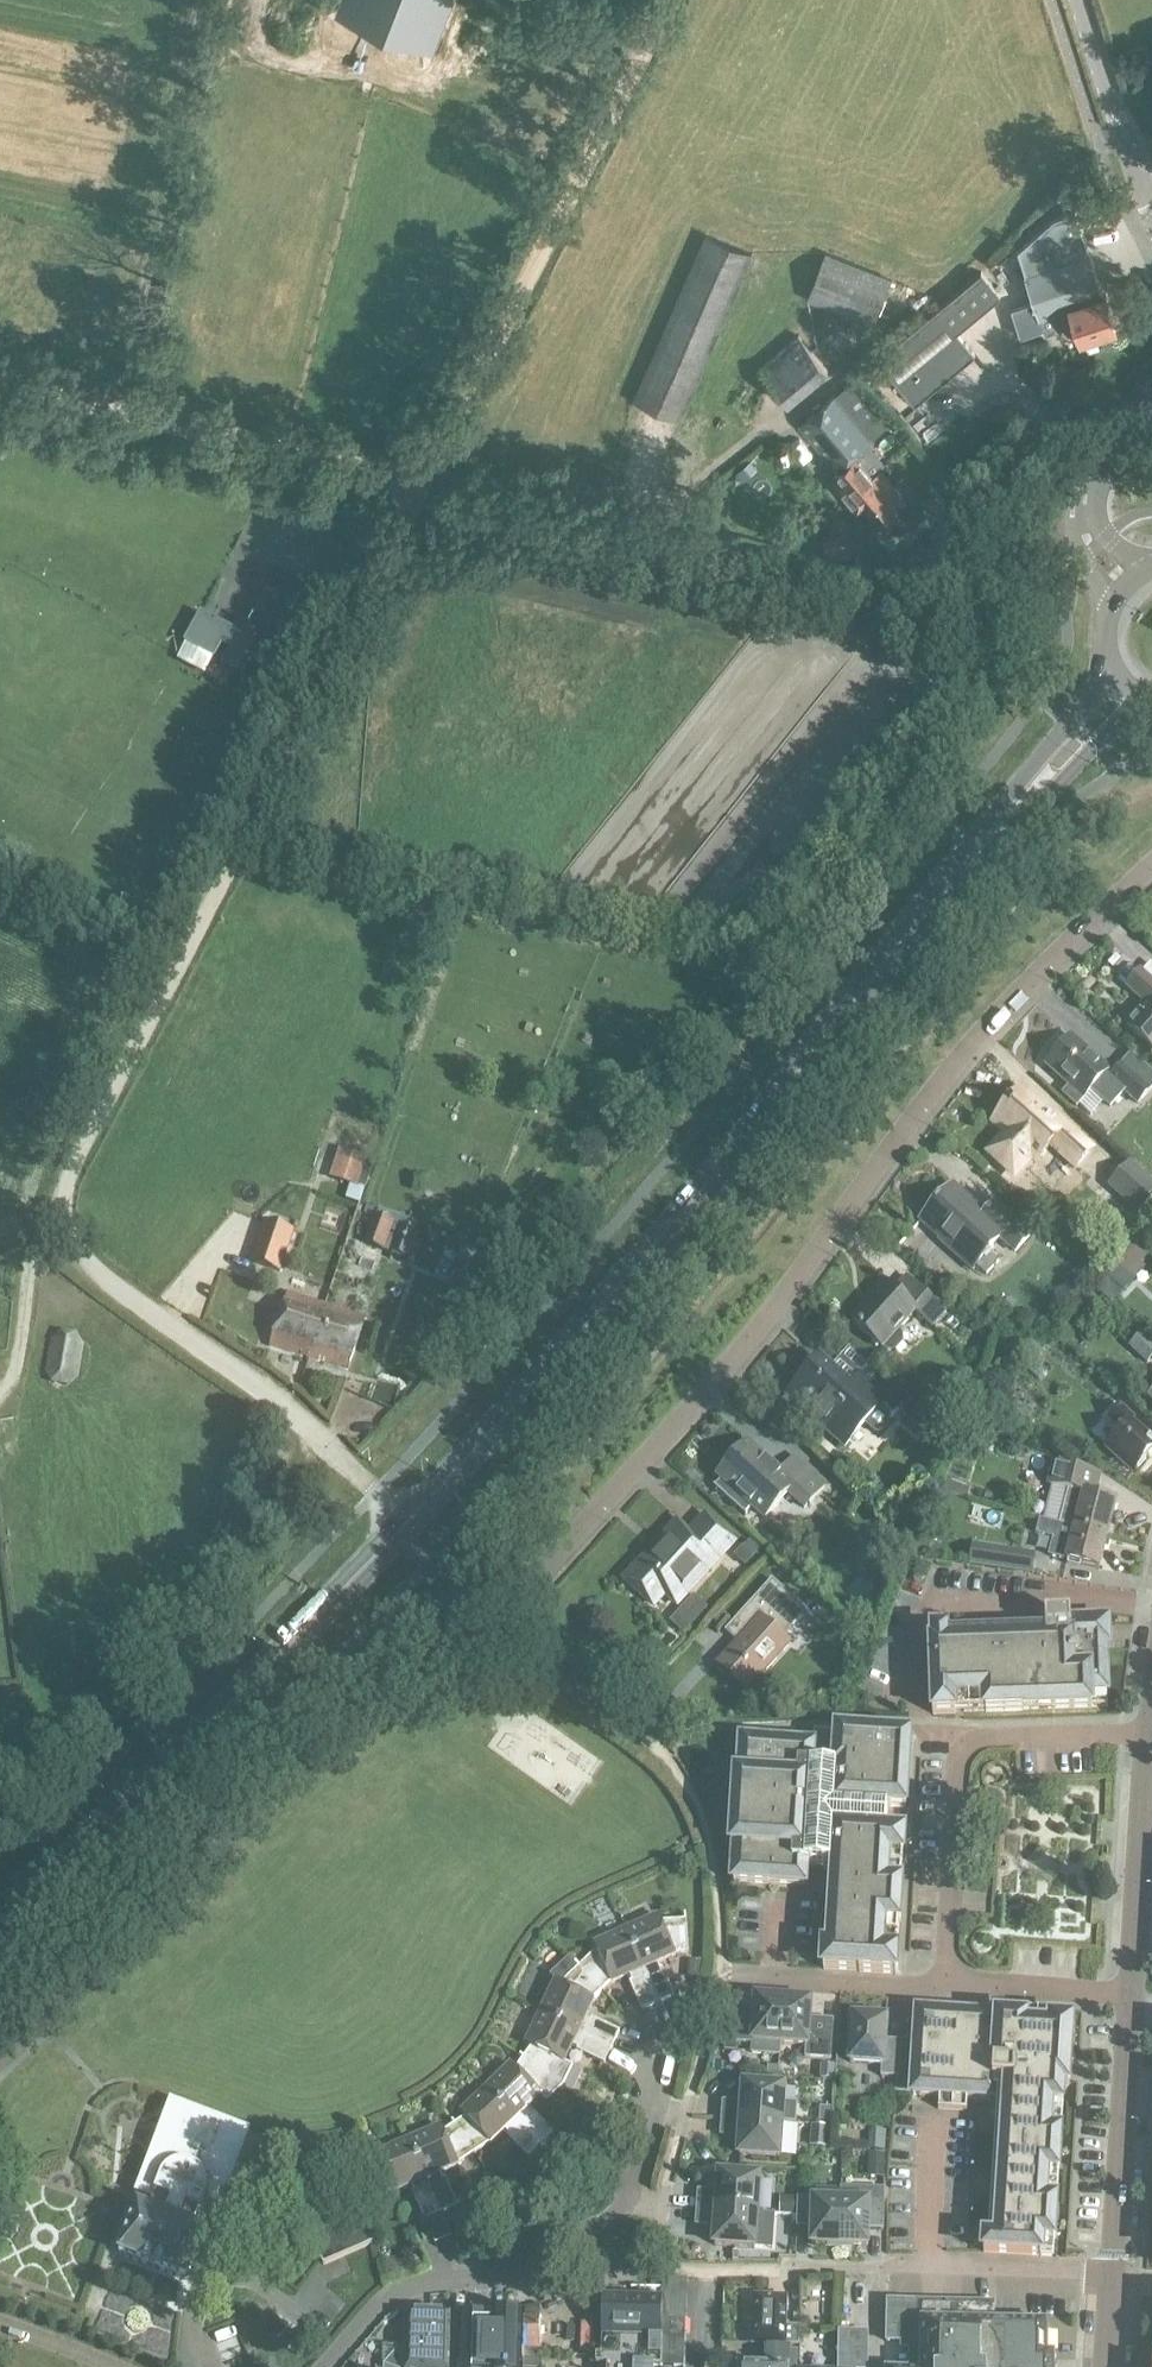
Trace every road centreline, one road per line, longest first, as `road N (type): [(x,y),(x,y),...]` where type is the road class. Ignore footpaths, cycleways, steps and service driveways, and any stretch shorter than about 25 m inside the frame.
road 1 (primary): [(0,1922),(407,1526),(1008,821)]
road 2 (track): [(407,1526),(265,1385),(122,1294),(67,1235),(58,1190),(423,492)]
road 3 (residential): [(484,1617),(537,1574),(728,1369),(1000,1013),(1151,865)]
road 4 (residential): [(0,2054),(408,1669),(484,1617)]
road 5 (track): [(430,478),(669,0)]
road 6 (residential): [(329,2366),(383,2303),(407,2289),(536,2265),(603,2229),(632,2202),(654,2111),(654,2048)]
road 7 (track): [(430,478),(0,378)]
road 8 (residential): [(947,1987),(963,1752),(994,1739),(1150,1730)]
road 9 (residential): [(1114,2279),(931,2268),(748,2270)]
road 10 (residential): [(1114,2279),(1133,1995)]
road 11 (residential): [(1133,1995),(1150,1730)]
road 12 (unclassified): [(1079,520),(1042,538),(960,601),(877,585)]
road 13 (residential): [(947,1987),(719,1972)]
road 14 (residential): [(636,1731),(484,1617)]
road 15 (residential): [(1133,1995),(947,1987)]
road 16 (primary): [(1112,674),(1067,723),(1008,821)]
road 17 (primary): [(1008,821),(1145,703)]
road 18 (unclassified): [(1130,157),(1081,0)]
road 19 (unclassified): [(1079,520),(1102,473),(1151,417)]

